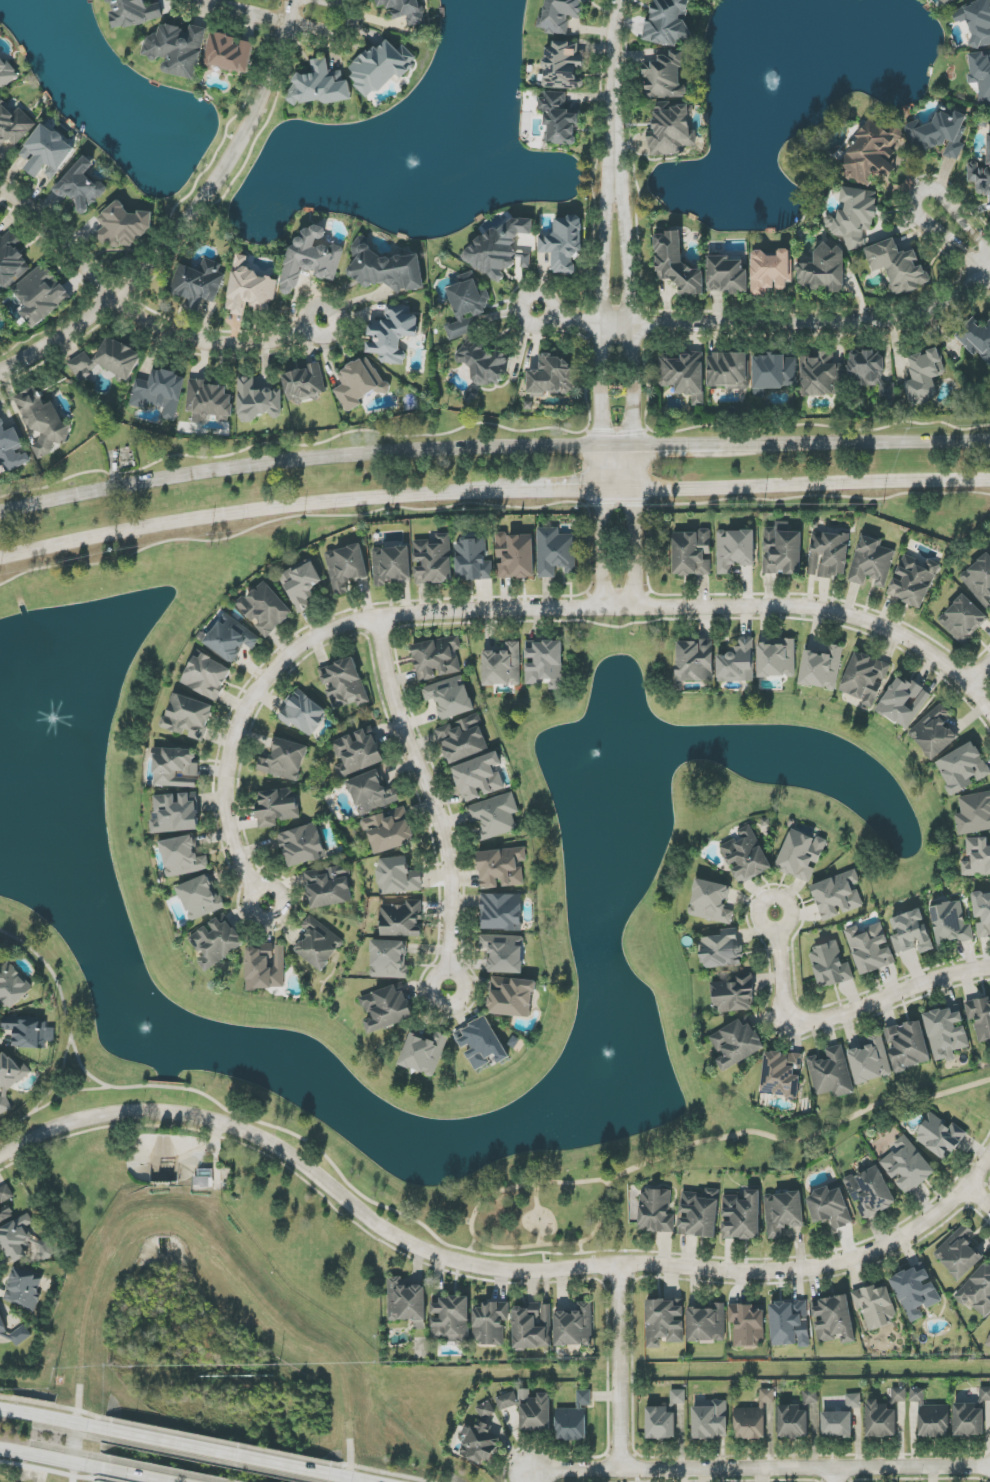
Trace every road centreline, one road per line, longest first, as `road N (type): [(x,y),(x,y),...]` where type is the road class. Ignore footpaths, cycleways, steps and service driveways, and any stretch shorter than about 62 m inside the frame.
road 1 (residential): [(228,1126),(290,1155),(408,1245),(499,1273),(652,1267),(755,1274),(838,1264),(937,1216),(989,1157)]
road 2 (residential): [(636,608),(378,619),(297,648),(249,705),(226,775),(239,862),(267,904)]
road 3 (secondary): [(601,448),(409,452),(249,467),(0,513)]
road 4 (secondary): [(0,559),(296,506),(529,492)]
road 5 (residential): [(294,0),(268,86),(182,232),(113,301),(0,374)]
road 6 (residential): [(614,138),(601,360),(603,609)]
road 7 (residential): [(532,1474),(989,1467)]
road 8 (residential): [(989,270),(946,304),(869,323),(552,319)]
road 9 (residential): [(989,712),(922,649),(864,621),(797,608),(636,608)]
road 10 (residential): [(378,619),(399,720),(450,865),(448,989)]
road 11 (residential): [(0,188),(113,301),(169,335),(218,349),(266,346),(307,330)]
road 12 (secondary): [(633,492),(989,481)]
road 13 (residential): [(633,492),(633,325),(614,138)]
road 14 (residential): [(989,969),(803,1022),(785,1007),(775,915)]
road 15 (secondary): [(989,442),(722,446)]
road 16 (residential): [(0,1156),(102,1116),(168,1115),(228,1126)]
road 17 (secondary): [(329,1468),(105,1424)]
road 18 (residential): [(989,250),(938,192),(914,198),(919,221),(989,280)]
road 19 (residential): [(190,0),(341,35),(350,13),(323,0)]
road 20 (residential): [(621,1267),(621,1471)]
road 21 (residential): [(614,138),(619,0)]
road 22 (secondary): [(722,446),(601,448)]

